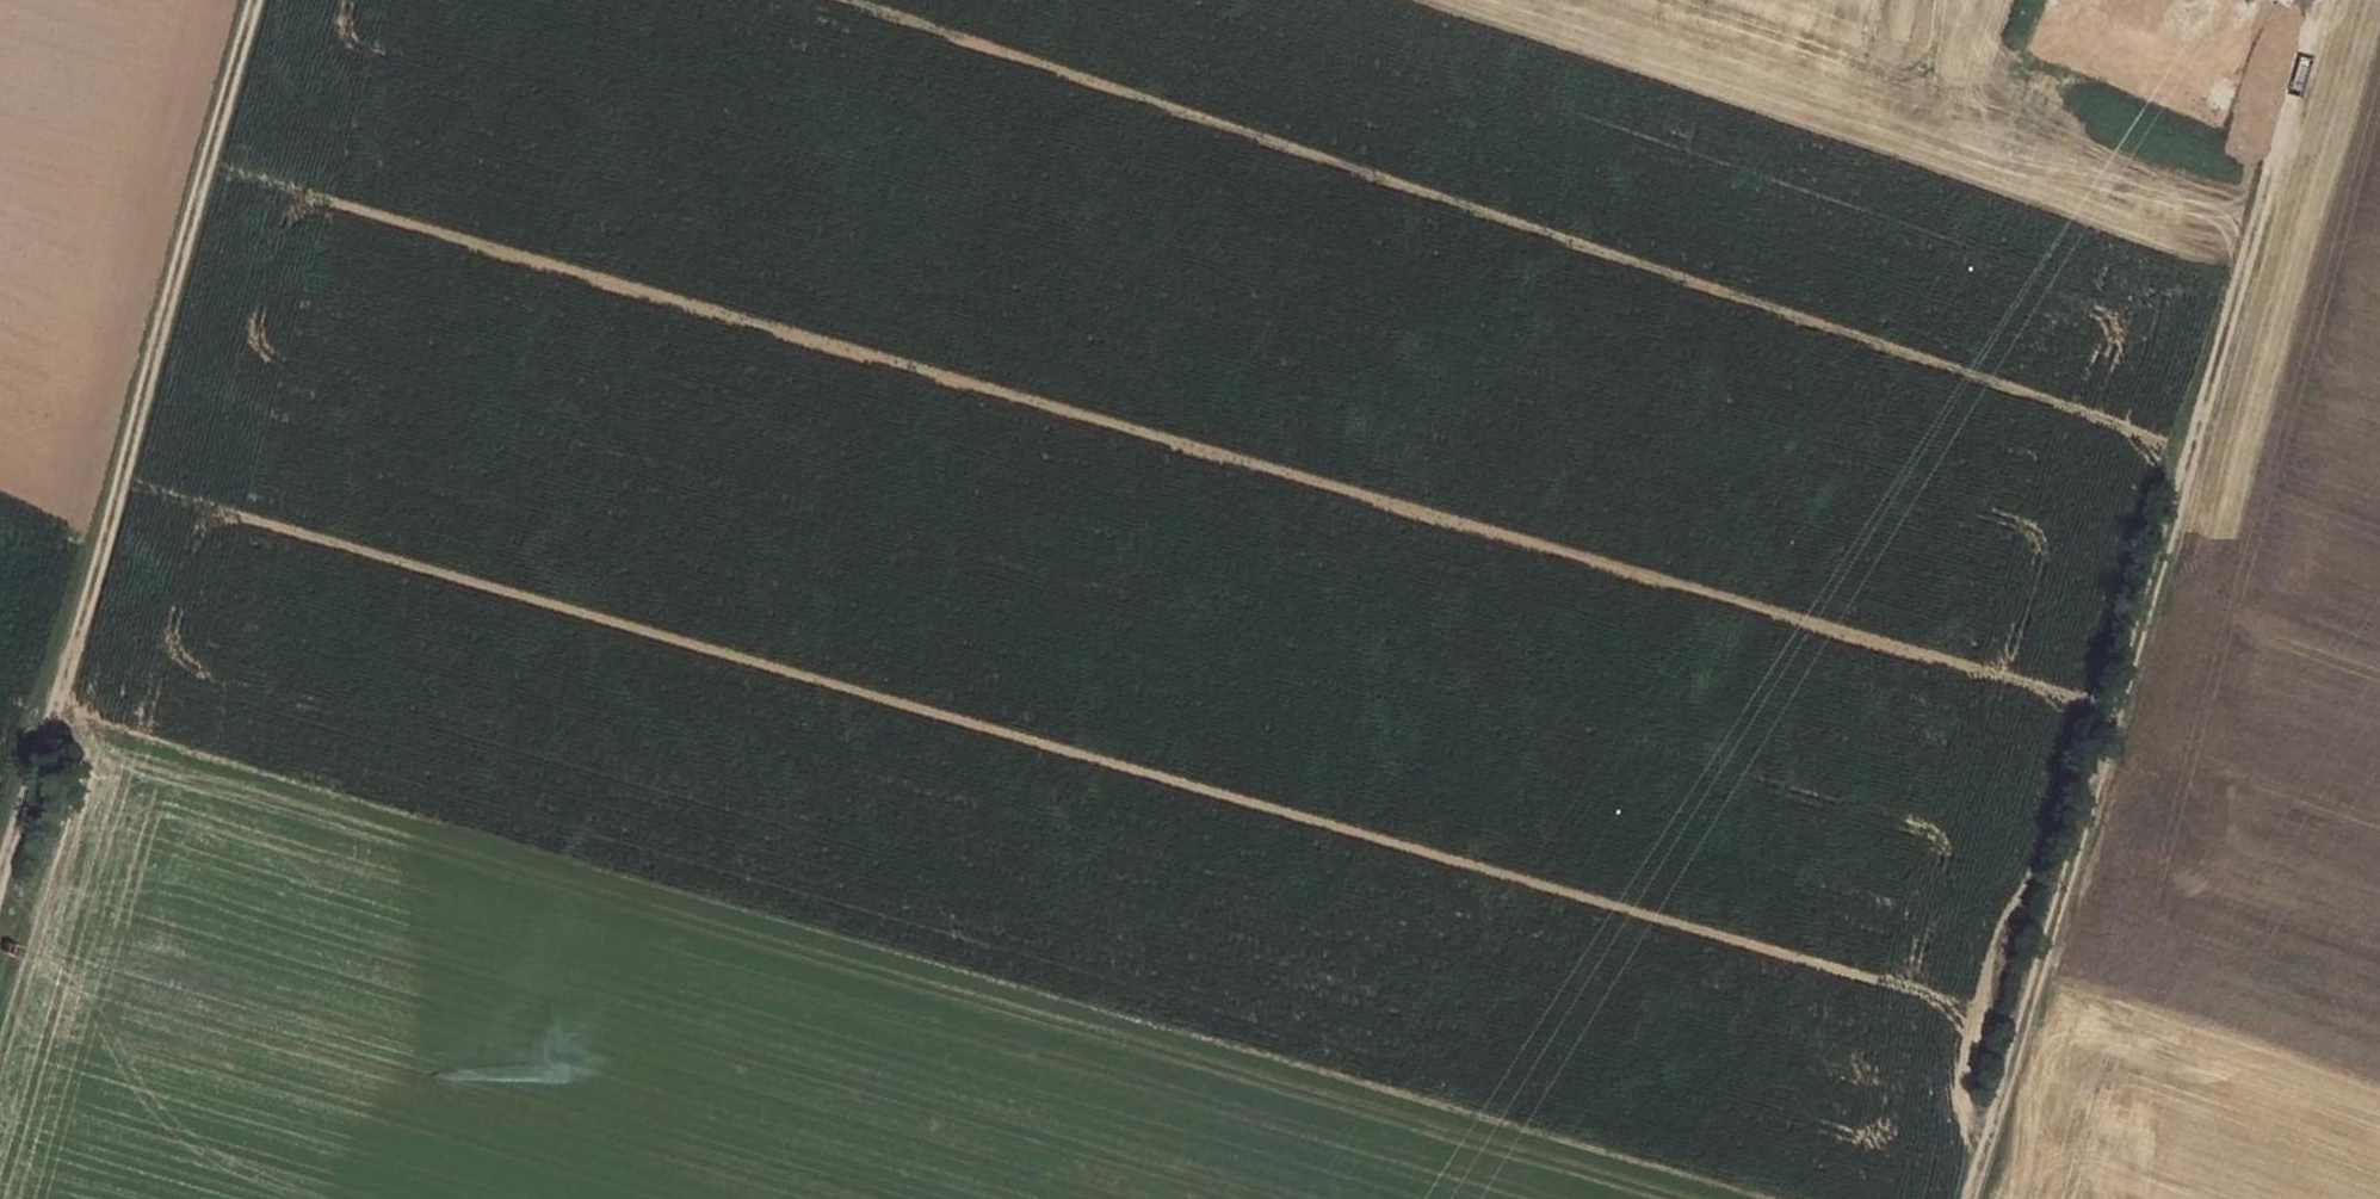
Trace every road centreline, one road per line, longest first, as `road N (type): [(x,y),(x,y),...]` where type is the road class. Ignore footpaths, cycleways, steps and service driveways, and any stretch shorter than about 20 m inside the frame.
road 1 (track): [(1965,1198),(2317,0)]
road 2 (track): [(252,0),(0,894)]

